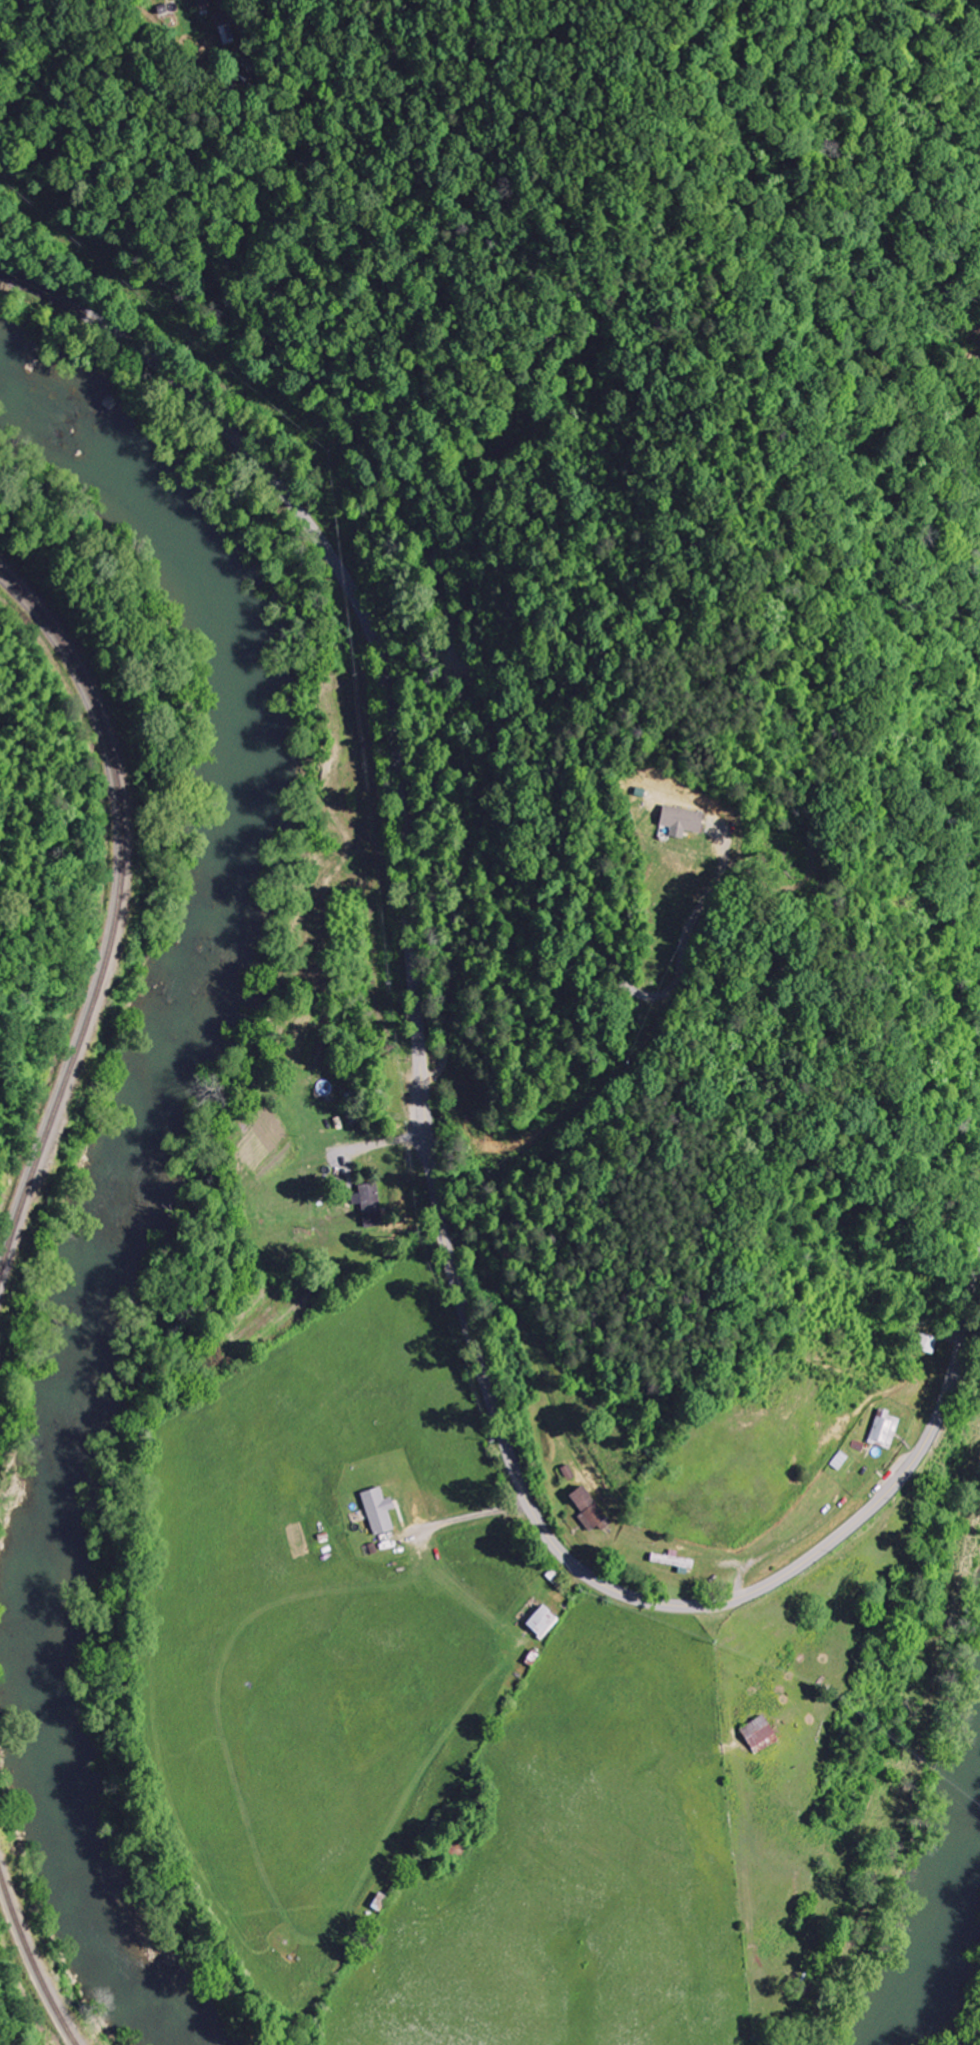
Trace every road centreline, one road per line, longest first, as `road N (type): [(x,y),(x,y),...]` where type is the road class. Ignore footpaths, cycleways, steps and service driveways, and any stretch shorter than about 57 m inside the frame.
road 1 (secondary): [(0,268),(88,314),(197,398),(281,488),(361,603),(391,710),(444,1244),(513,1467),(564,1554),(622,1592),(680,1605),(743,1596),(802,1564),(880,1501),(924,1446),(951,1384),(979,1268)]

